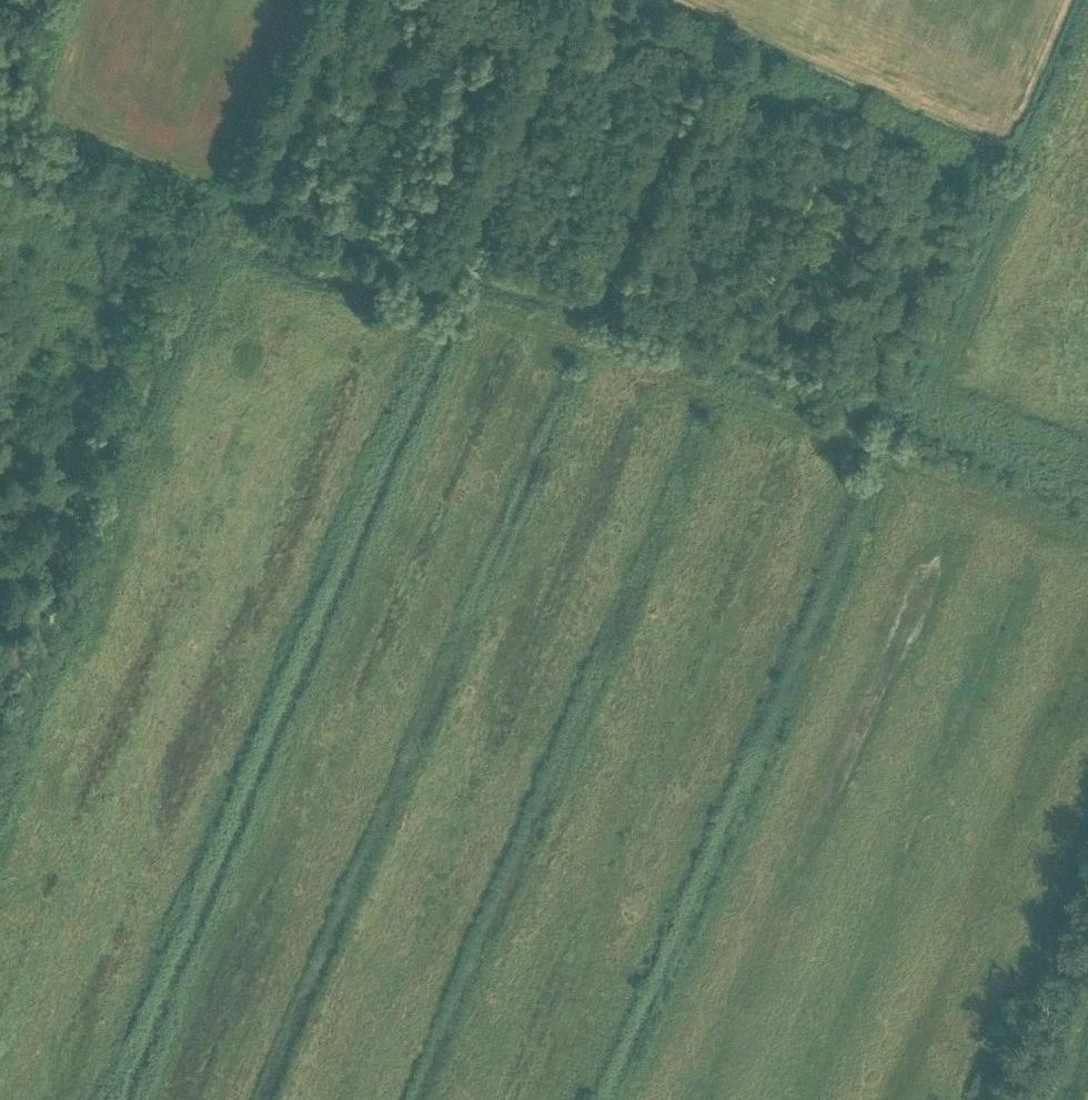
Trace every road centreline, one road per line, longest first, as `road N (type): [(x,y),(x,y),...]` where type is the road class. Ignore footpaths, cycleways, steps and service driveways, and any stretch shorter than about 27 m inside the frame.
road 1 (track): [(1087,540),(1000,506),(897,448),(475,294)]

